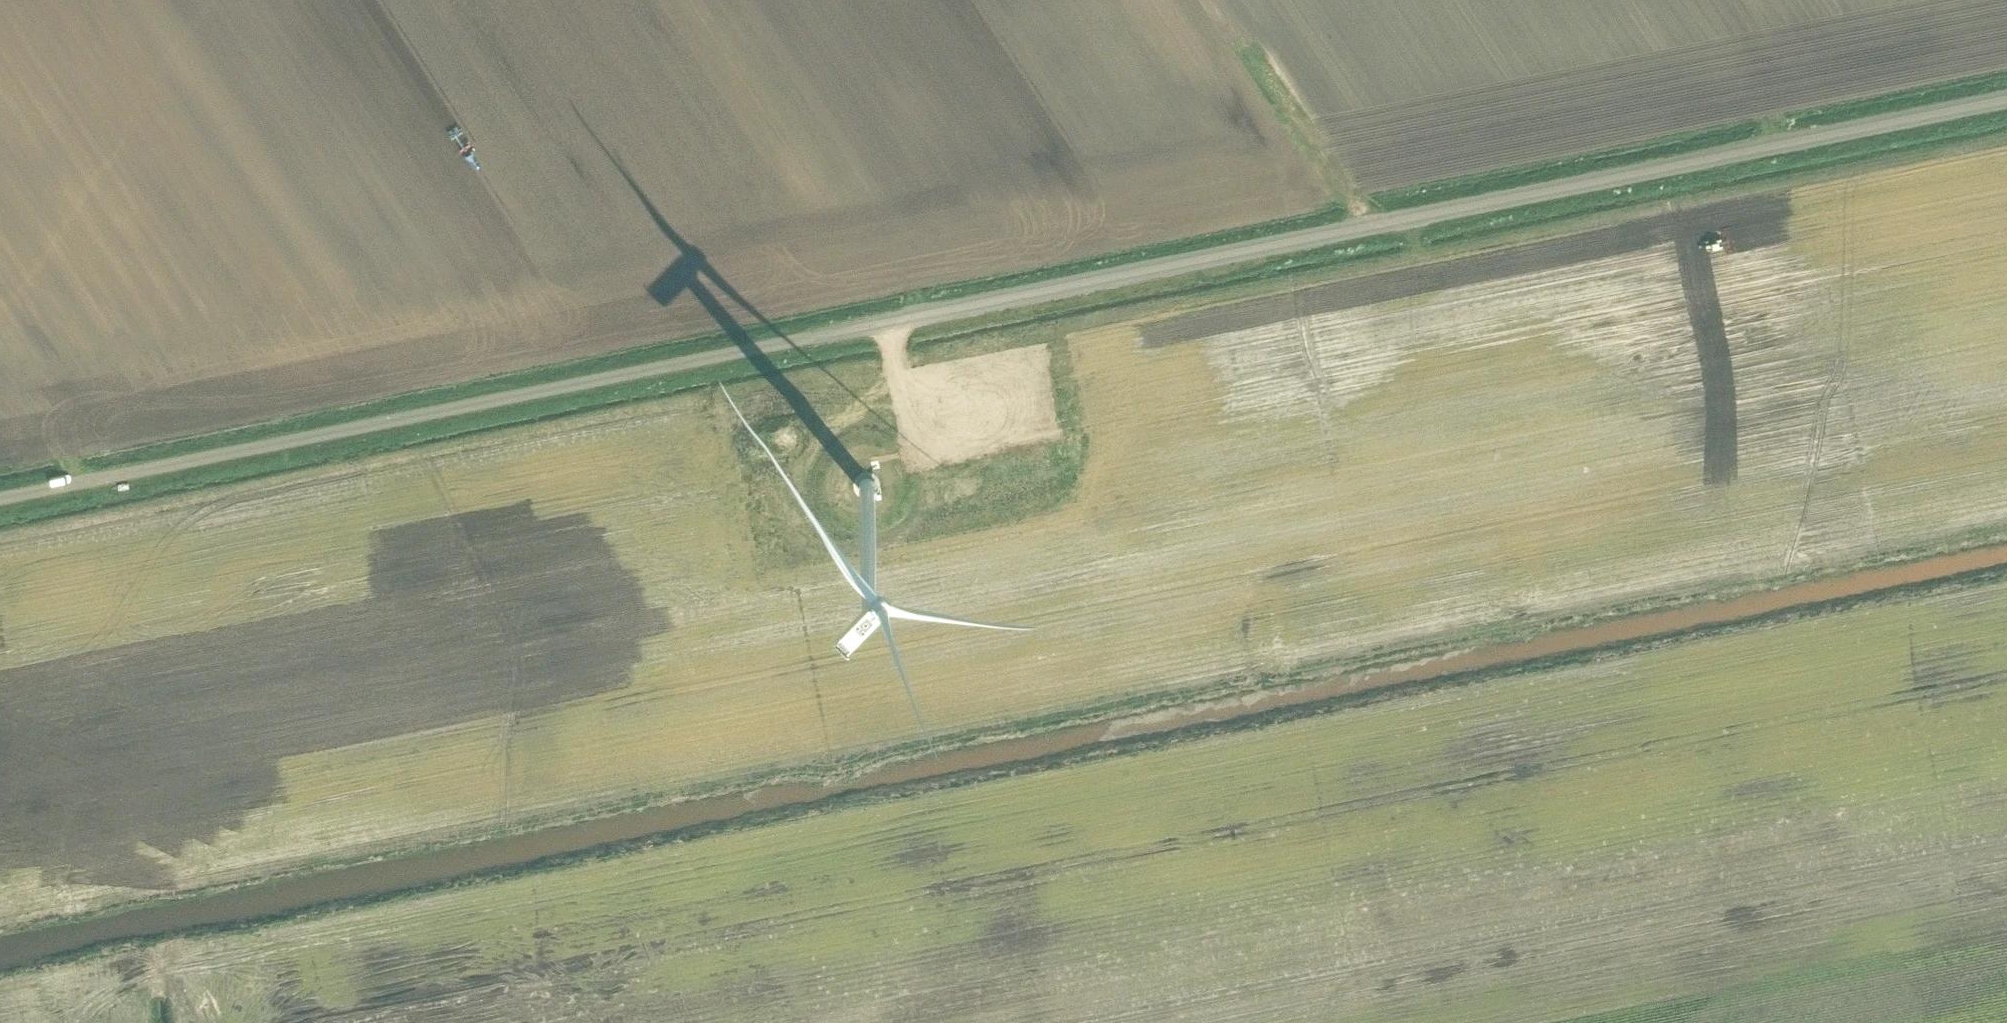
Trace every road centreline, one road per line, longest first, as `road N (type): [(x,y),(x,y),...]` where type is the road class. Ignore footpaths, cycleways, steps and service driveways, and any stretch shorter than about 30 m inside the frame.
road 1 (unclassified): [(0,497),(2006,98)]

